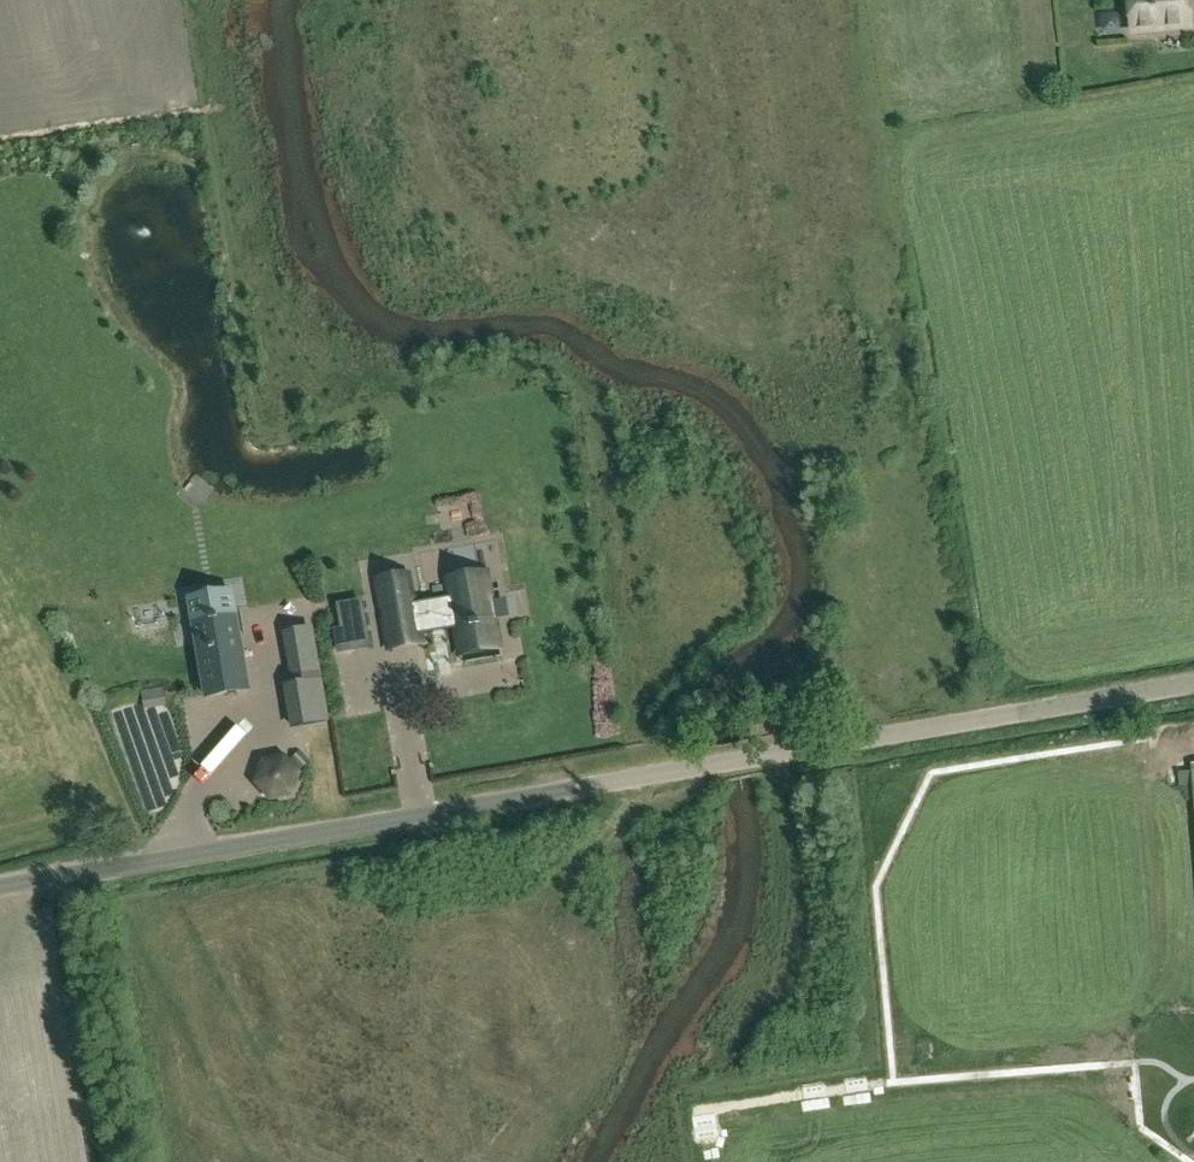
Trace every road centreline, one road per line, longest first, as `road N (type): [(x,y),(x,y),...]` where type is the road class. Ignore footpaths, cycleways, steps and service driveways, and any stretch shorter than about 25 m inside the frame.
road 1 (unclassified): [(0,889),(1193,685)]

